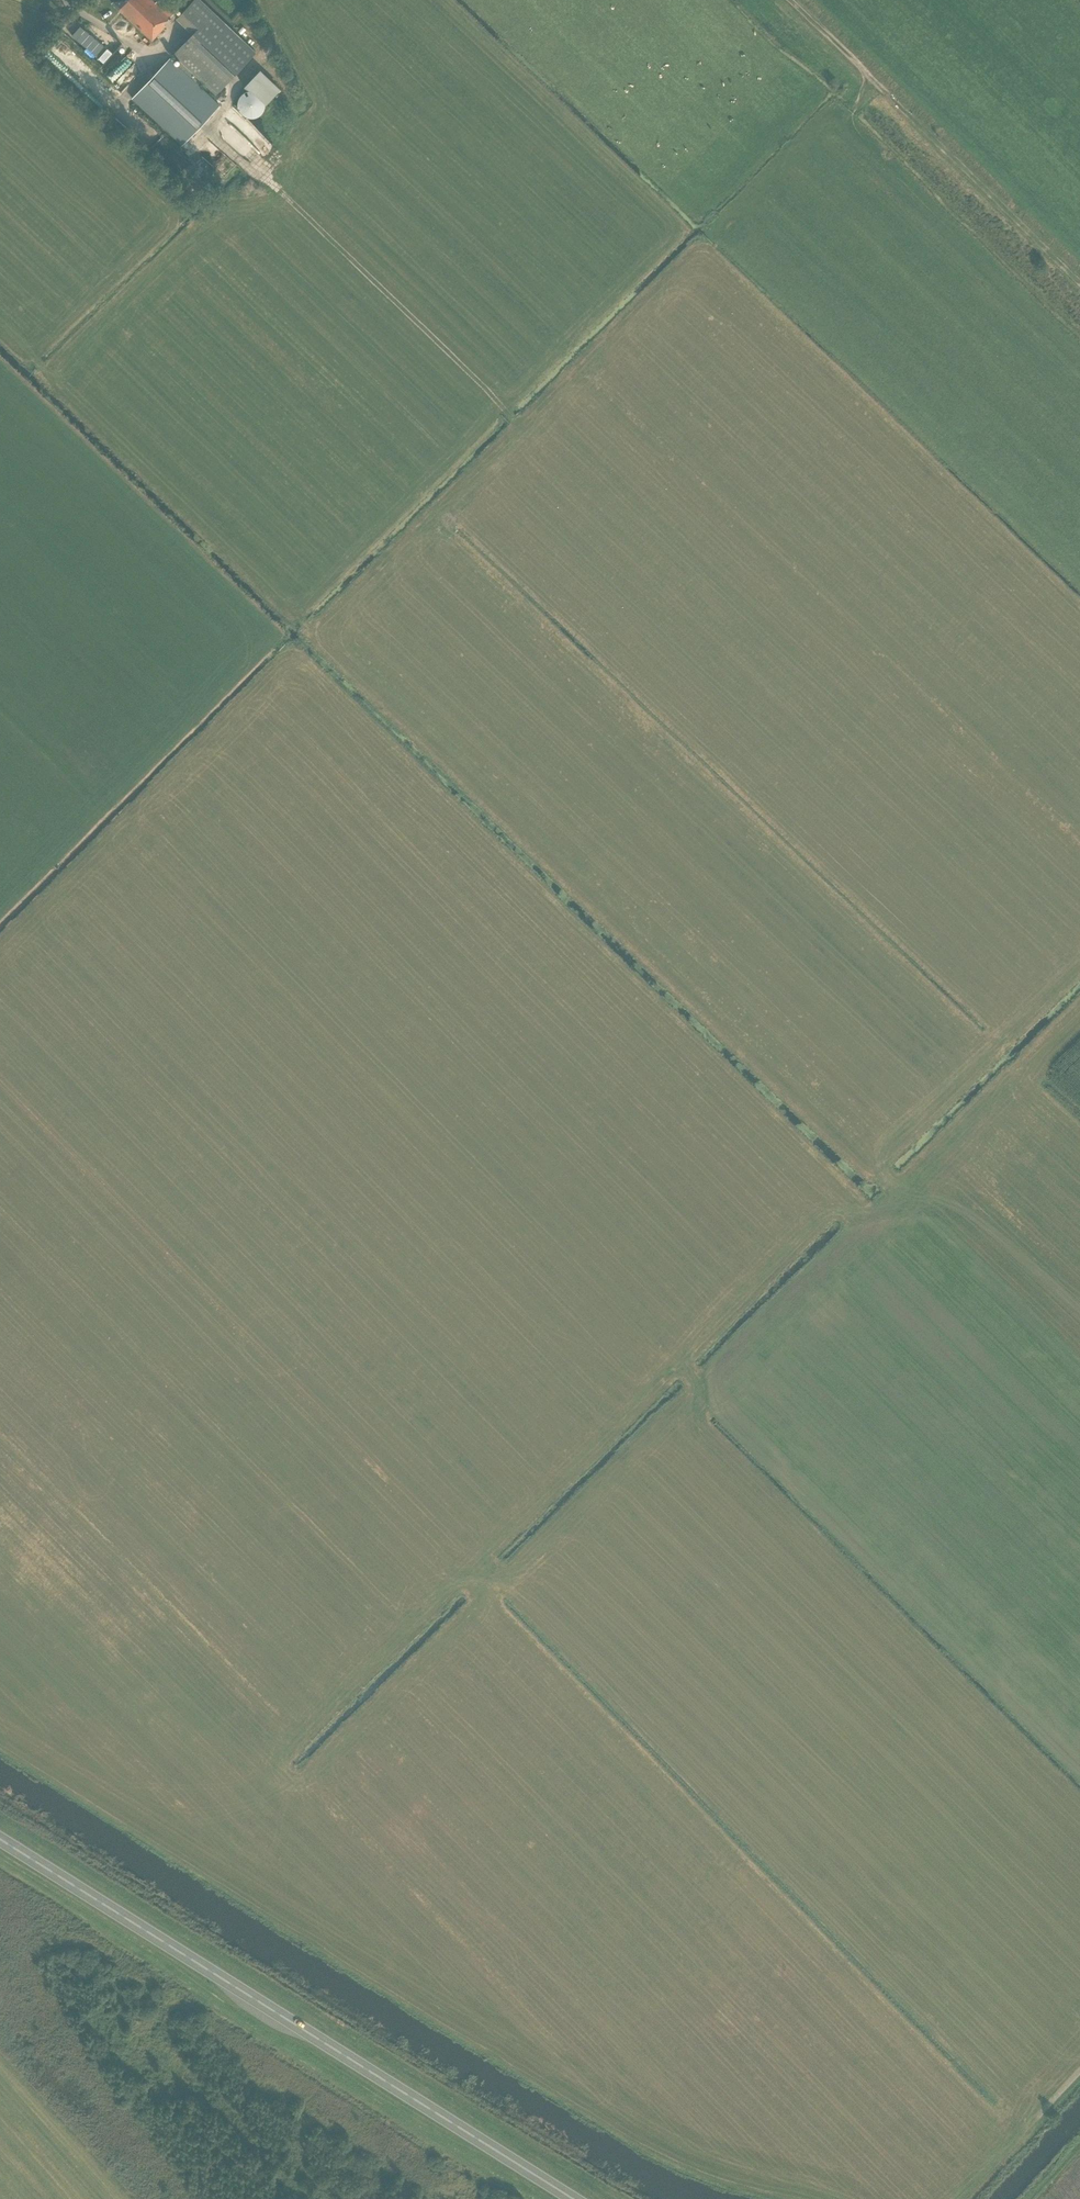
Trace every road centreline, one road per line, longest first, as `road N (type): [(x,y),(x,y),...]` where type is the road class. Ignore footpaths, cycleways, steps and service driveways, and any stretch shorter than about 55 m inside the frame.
road 1 (trunk): [(573,2198),(0,1839)]

